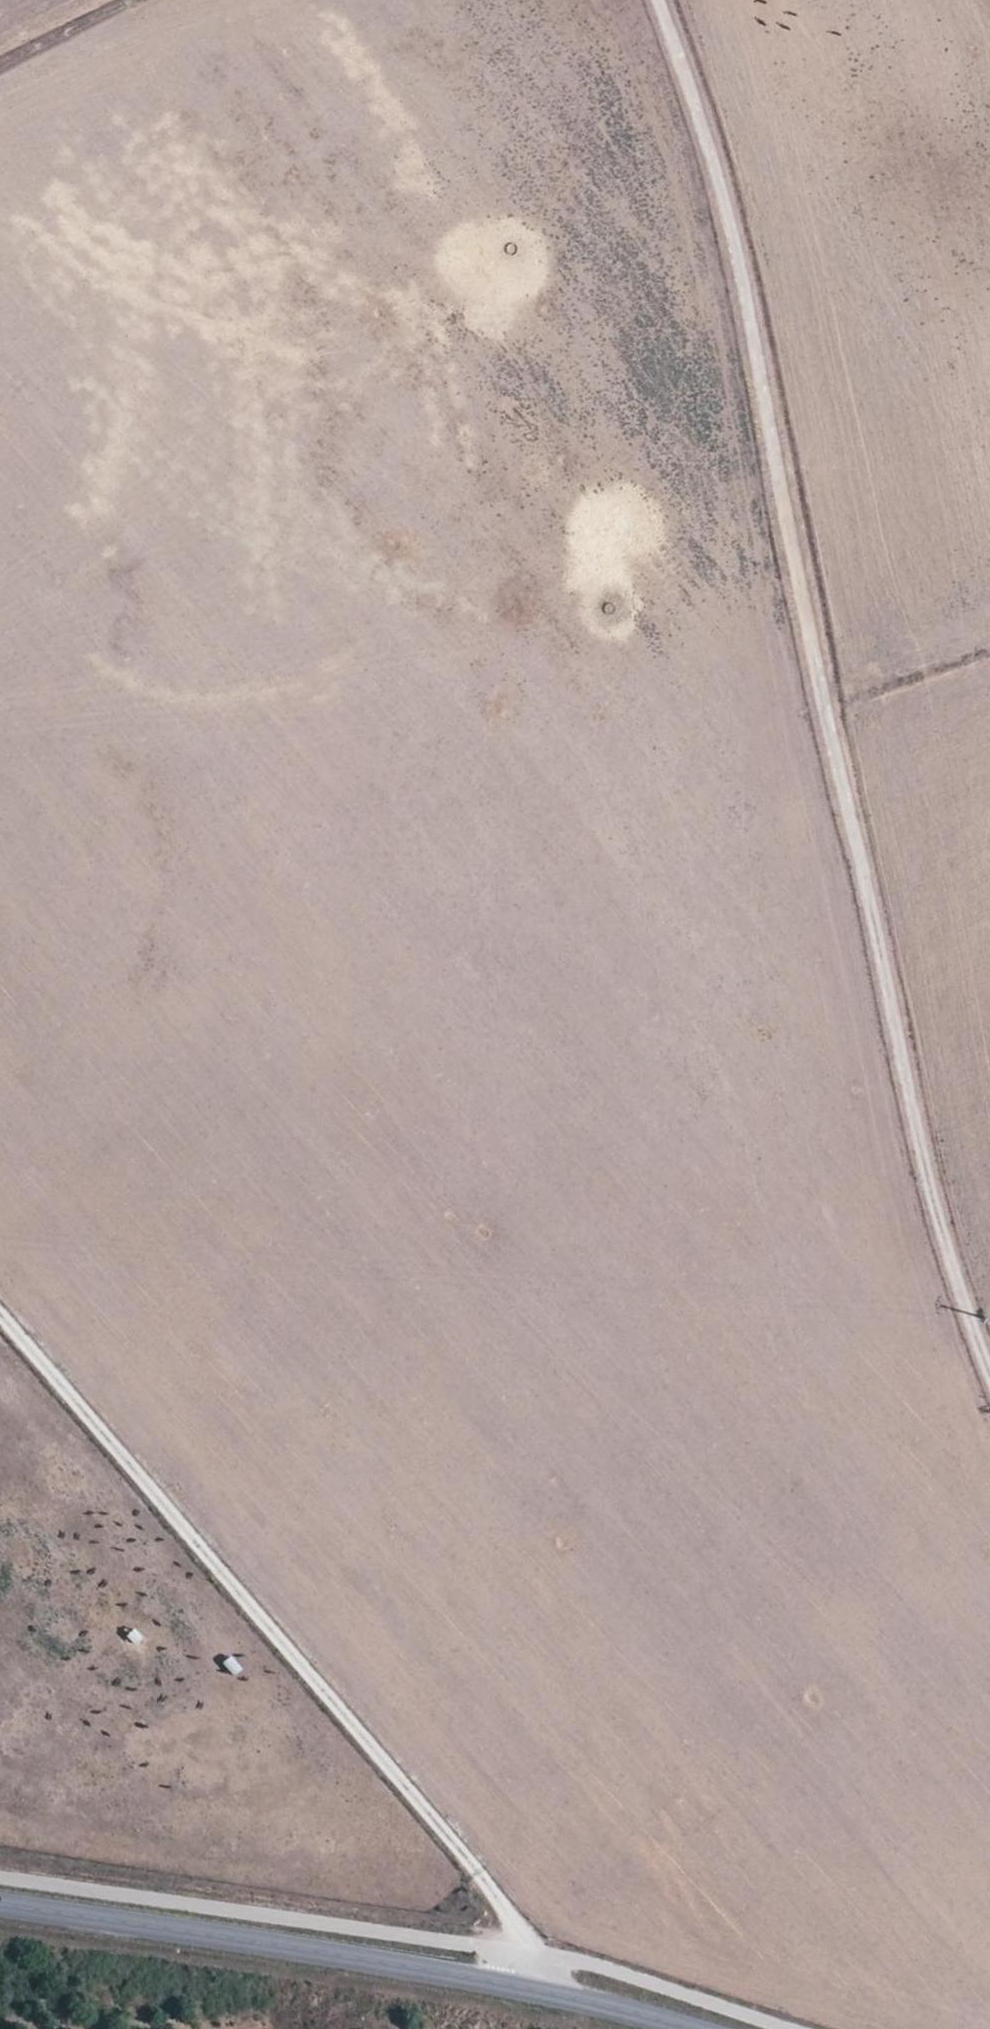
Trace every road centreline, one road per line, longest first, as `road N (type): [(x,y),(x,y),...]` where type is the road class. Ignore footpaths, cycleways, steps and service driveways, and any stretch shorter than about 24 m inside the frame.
road 1 (unclassified): [(662,0),(744,278),(918,1129),(989,1369)]
road 2 (unclassified): [(574,1996),(498,1893),(0,1313)]
road 3 (tertiary): [(0,1901),(574,1996)]
road 4 (tertiary): [(574,1996),(694,2028)]

